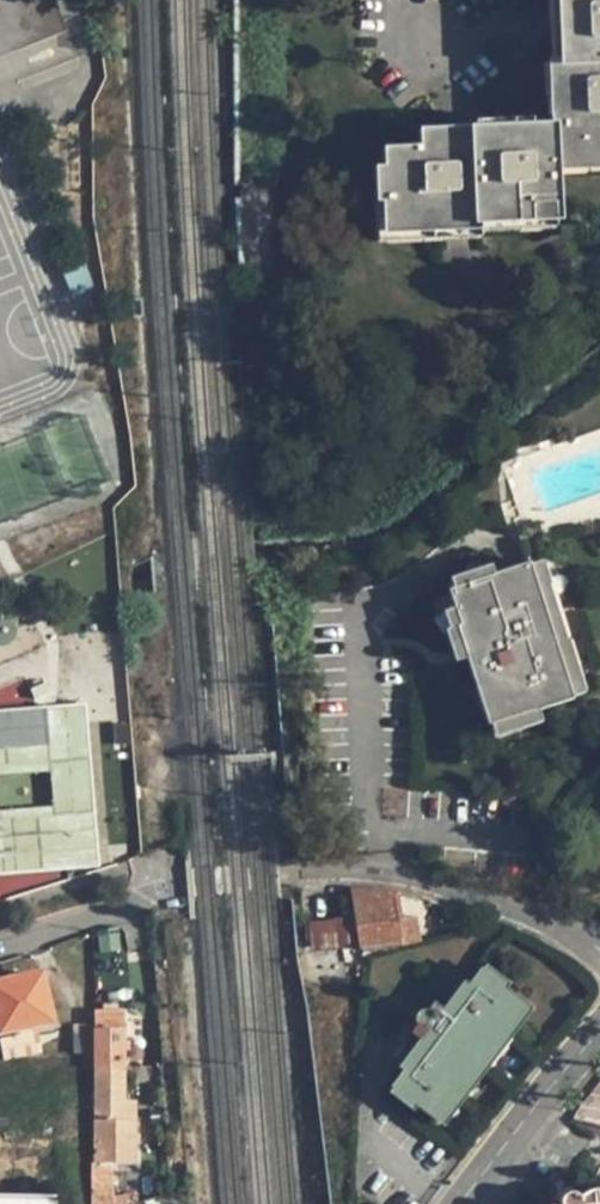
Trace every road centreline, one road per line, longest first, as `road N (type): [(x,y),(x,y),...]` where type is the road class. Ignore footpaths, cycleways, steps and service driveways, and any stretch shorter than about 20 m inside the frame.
road 1 (residential): [(0,935),(176,886),(320,873),(376,876),(599,948)]
road 2 (residential): [(599,1037),(459,1203)]

